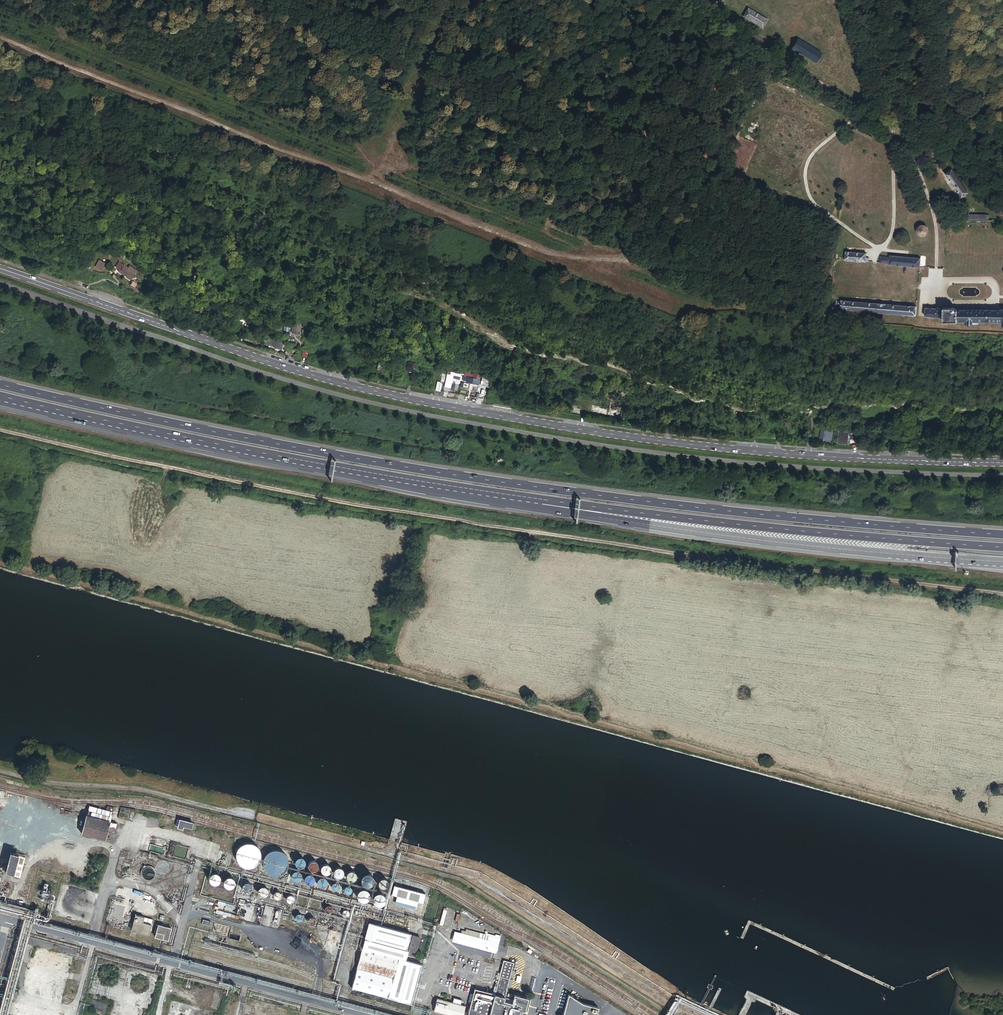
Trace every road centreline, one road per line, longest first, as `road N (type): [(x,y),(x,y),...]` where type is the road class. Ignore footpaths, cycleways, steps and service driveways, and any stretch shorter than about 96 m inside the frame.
road 1 (track): [(0,38),(378,196),(549,256),(812,287),(825,222),(309,0)]
road 2 (secondary): [(0,269),(348,386),(444,406),(731,449),(1002,462)]
road 3 (unclassified): [(1002,595),(397,512),(0,432)]
road 4 (motorway): [(1002,535),(679,506),(469,478),(0,385)]
road 5 (track): [(0,771),(46,783),(152,791),(463,873),(694,1014)]
road 6 (motorway): [(369,474),(696,531),(1002,561)]
road 7 (motorway): [(369,474),(663,517),(1002,548)]
road 8 (motorway): [(0,399),(369,474)]
road 9 (track): [(241,0),(387,173)]
road 10 (track): [(457,0),(378,196)]

